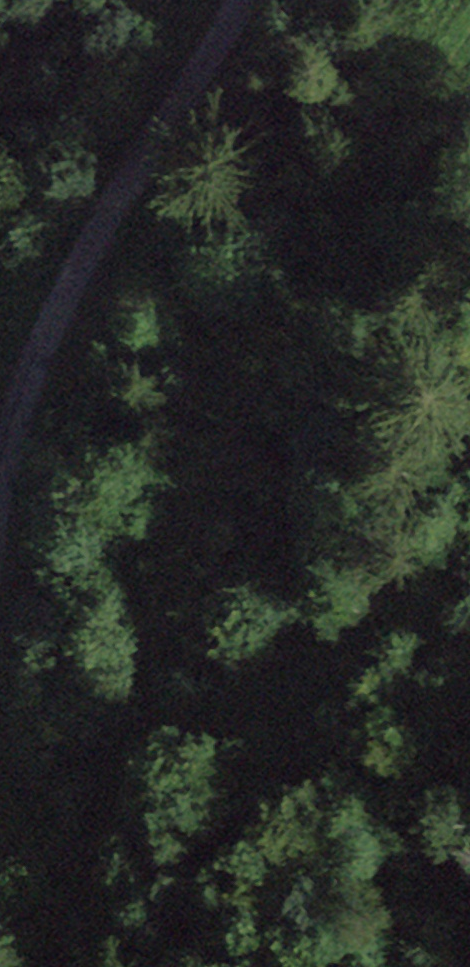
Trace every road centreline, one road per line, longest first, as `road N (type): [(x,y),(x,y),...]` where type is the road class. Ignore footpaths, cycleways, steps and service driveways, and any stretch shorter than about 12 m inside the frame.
road 1 (track): [(469,19),(277,297),(200,522),(92,966)]
road 2 (unclassified): [(240,0),(156,132),(26,382),(0,508)]

